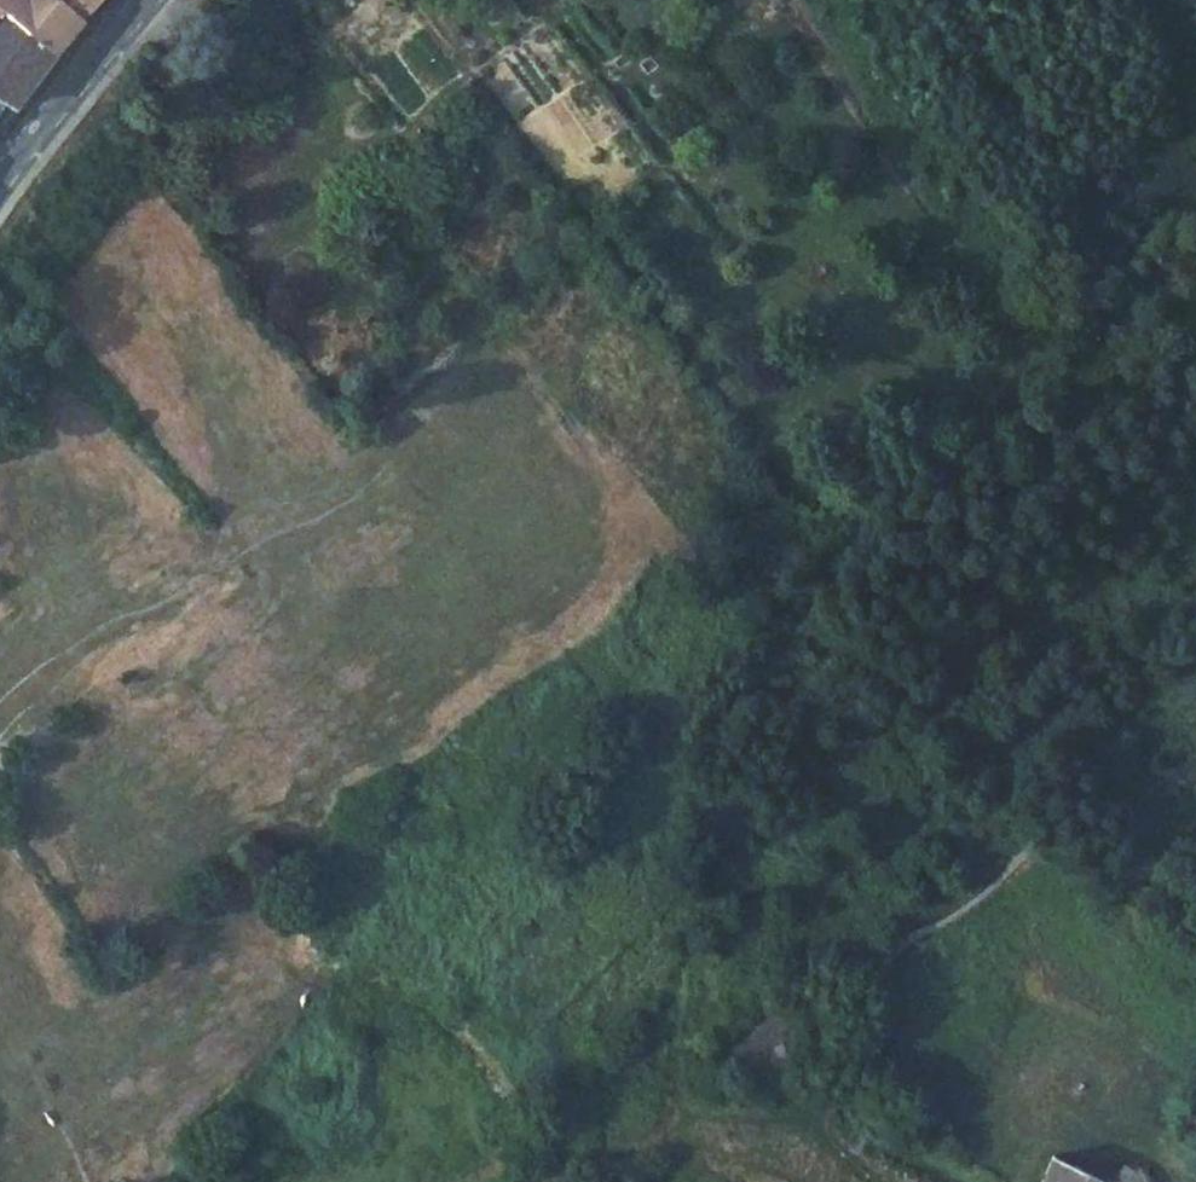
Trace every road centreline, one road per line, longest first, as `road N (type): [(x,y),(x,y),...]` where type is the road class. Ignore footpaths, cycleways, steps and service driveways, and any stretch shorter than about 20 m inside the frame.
road 1 (tertiary): [(154,0),(0,190)]

